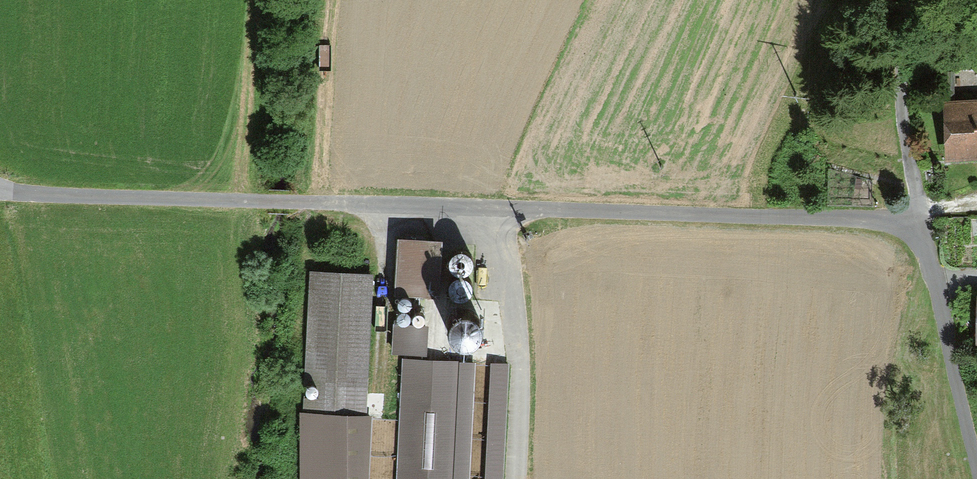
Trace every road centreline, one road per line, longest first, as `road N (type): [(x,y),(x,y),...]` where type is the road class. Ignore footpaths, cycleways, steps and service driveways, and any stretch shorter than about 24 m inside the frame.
road 1 (residential): [(914,221),(0,189)]
road 2 (residential): [(976,478),(914,221)]
road 3 (residential): [(906,0),(898,119),(914,221)]

